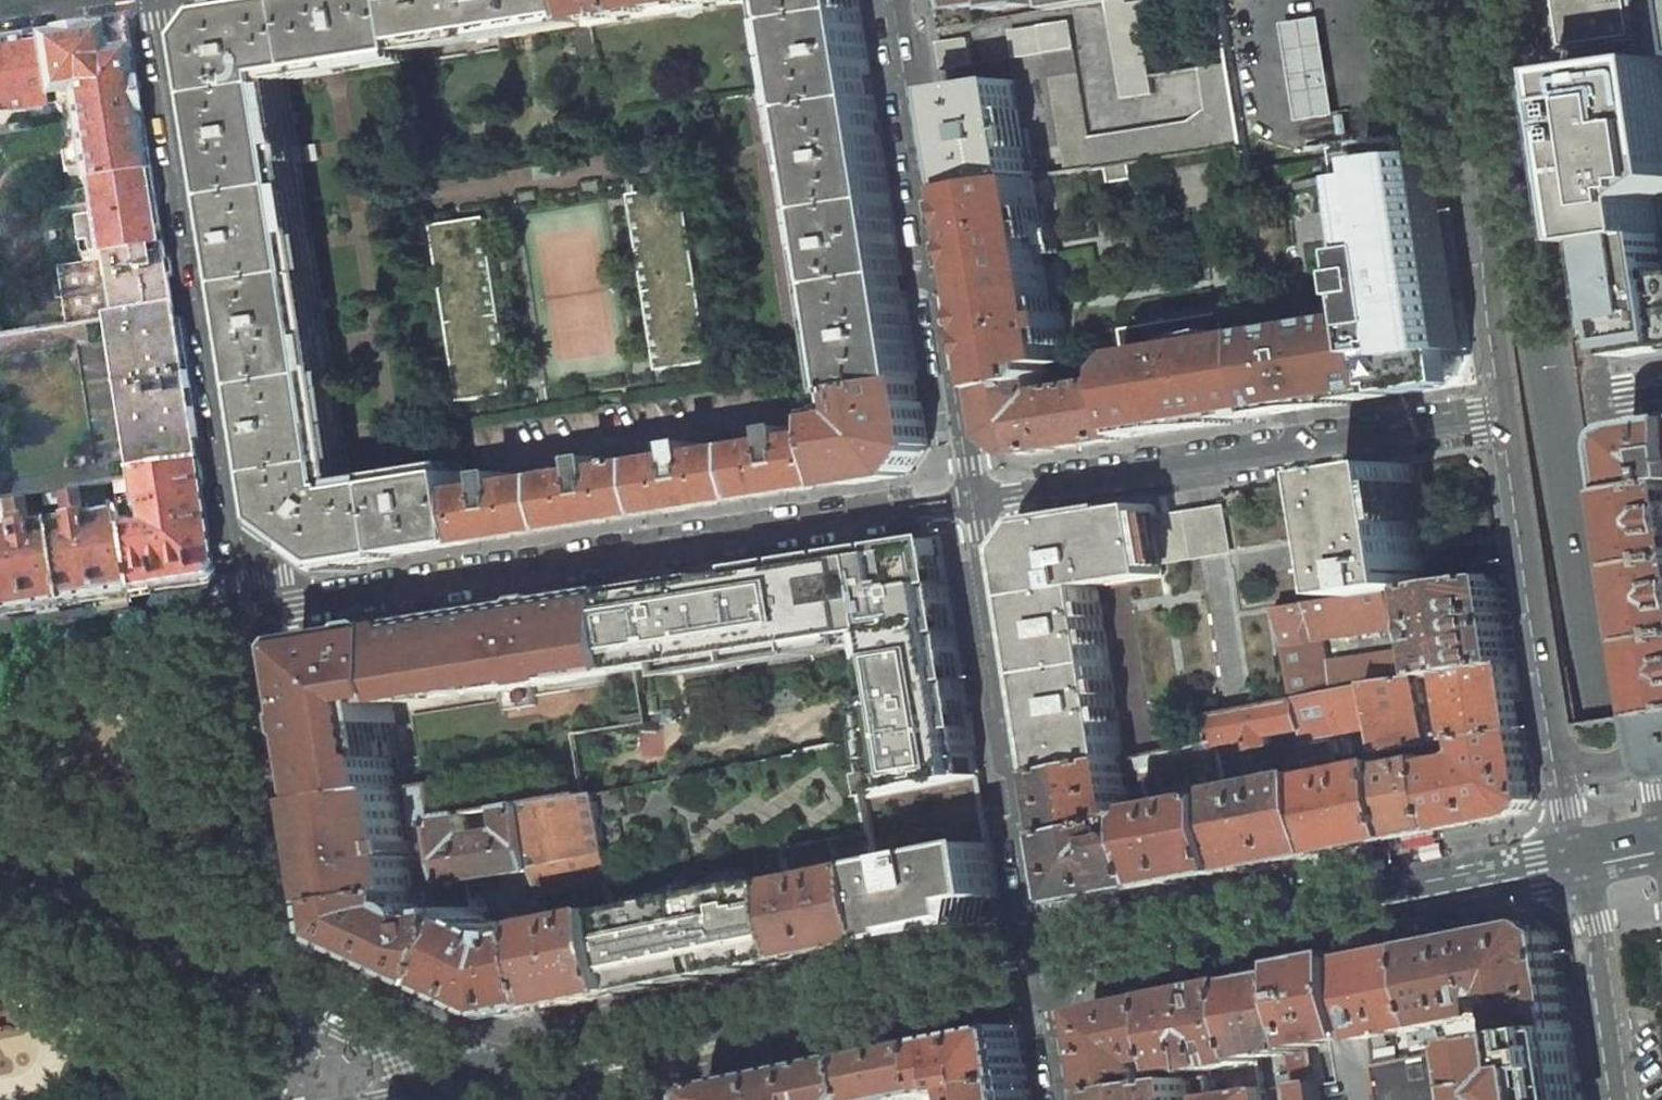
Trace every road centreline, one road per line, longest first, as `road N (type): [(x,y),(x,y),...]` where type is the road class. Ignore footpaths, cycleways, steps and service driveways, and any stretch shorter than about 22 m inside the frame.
road 1 (residential): [(258,613),(980,499)]
road 2 (residential): [(168,0),(258,613)]
road 3 (residential): [(980,499),(1545,410)]
road 4 (secondary): [(1609,850),(1049,960)]
road 5 (secondary): [(1049,960),(610,1058),(526,1093)]
road 6 (residential): [(980,499),(899,0)]
road 7 (residential): [(1049,960),(980,499)]
road 8 (primary): [(1545,410),(1609,850)]
road 9 (primary): [(1489,0),(1545,410)]
road 10 (residential): [(258,613),(310,990)]
road 11 (primary): [(310,990),(0,848)]
road 12 (unclassified): [(0,656),(258,613)]
road 13 (primary): [(1609,850),(1650,1099)]
road 14 (primary): [(462,1062),(310,990)]
road 15 (residential): [(1073,1099),(1049,960)]

